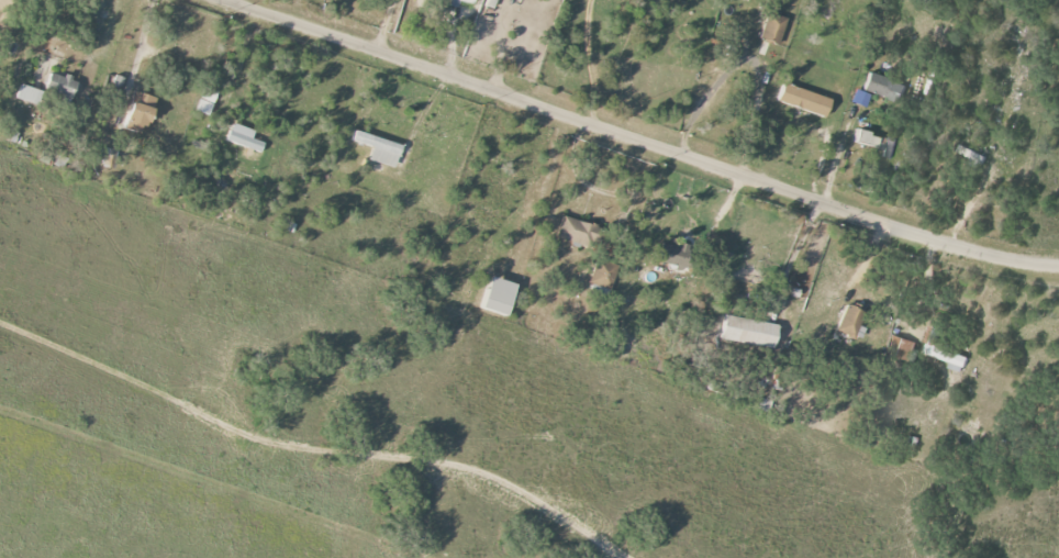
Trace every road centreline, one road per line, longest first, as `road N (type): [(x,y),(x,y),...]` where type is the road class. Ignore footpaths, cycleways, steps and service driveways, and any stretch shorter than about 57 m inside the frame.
road 1 (residential): [(1058,265),(952,245),(230,0)]

